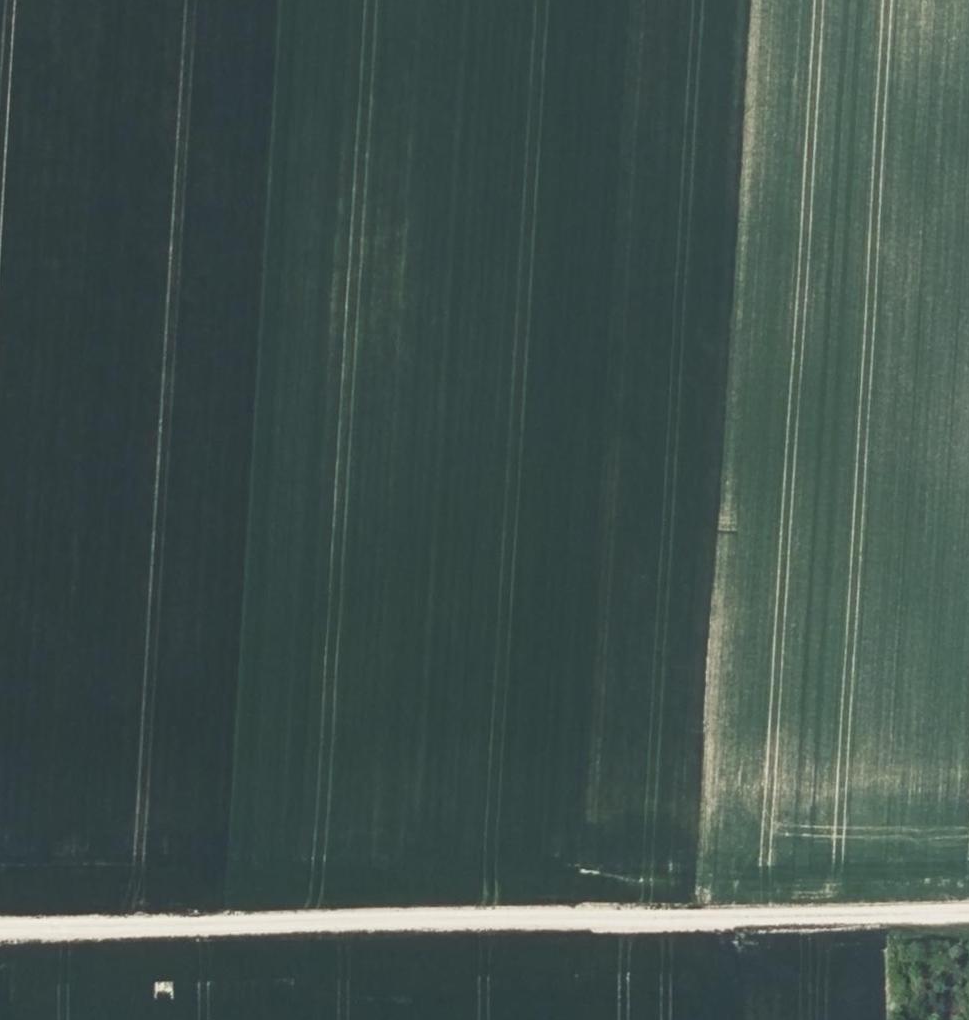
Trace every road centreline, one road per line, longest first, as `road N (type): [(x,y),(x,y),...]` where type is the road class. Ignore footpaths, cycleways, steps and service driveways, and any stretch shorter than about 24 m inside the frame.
road 1 (track): [(0,937),(968,917)]

